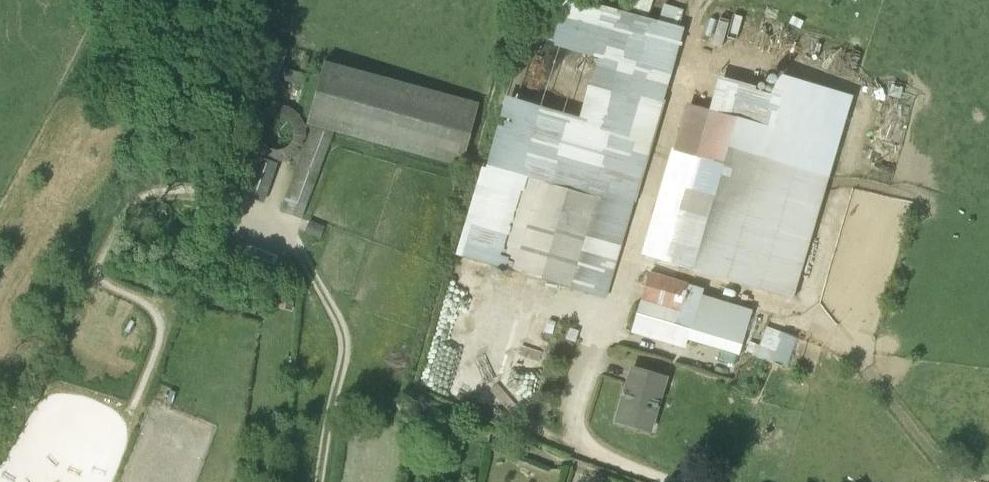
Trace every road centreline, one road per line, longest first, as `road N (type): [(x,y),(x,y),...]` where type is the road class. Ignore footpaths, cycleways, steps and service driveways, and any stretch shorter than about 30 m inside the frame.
road 1 (track): [(681,481),(575,451),(570,411),(624,273)]

